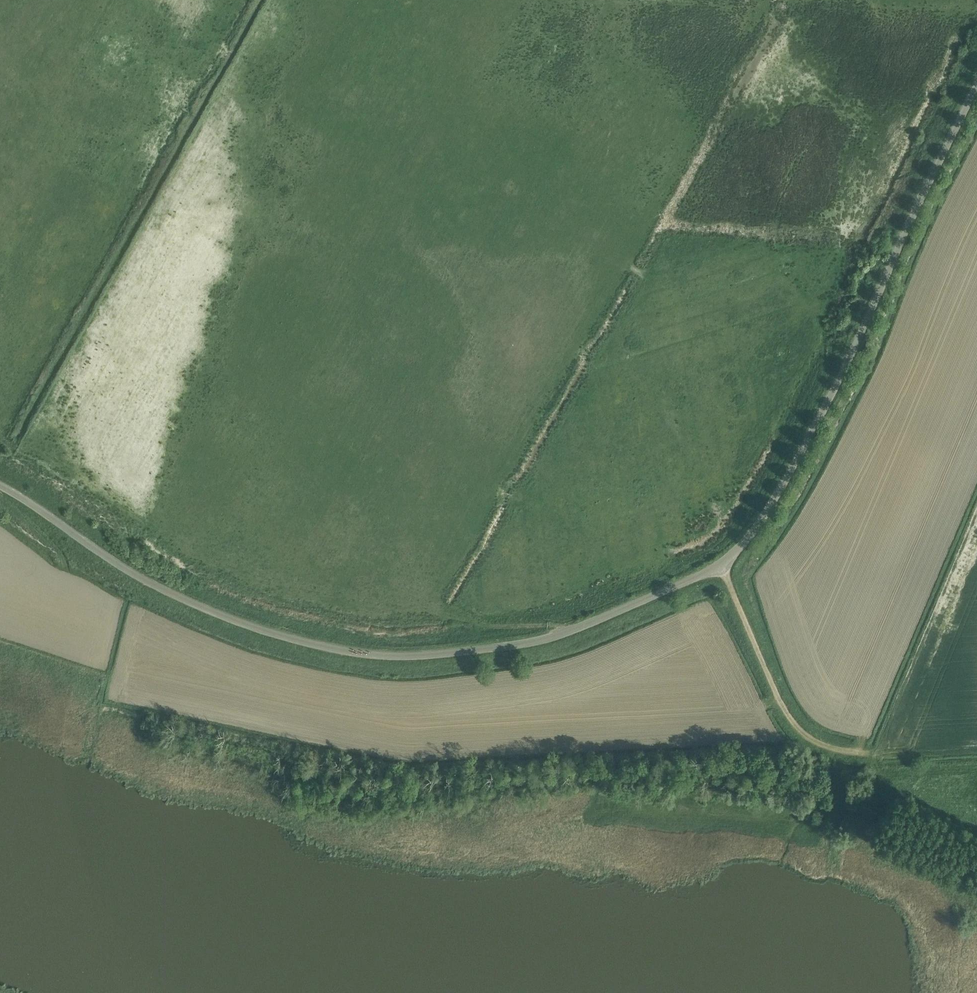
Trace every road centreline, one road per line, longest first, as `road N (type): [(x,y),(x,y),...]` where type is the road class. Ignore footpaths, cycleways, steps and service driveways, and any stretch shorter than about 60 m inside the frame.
road 1 (unclassified): [(720,565),(543,640),(419,656),(364,654),(285,637),(189,602),(0,485)]
road 2 (unclassified): [(720,565),(746,540),(792,468),(976,85)]
road 3 (unclassified): [(864,755),(816,741),(788,715),(720,565)]

